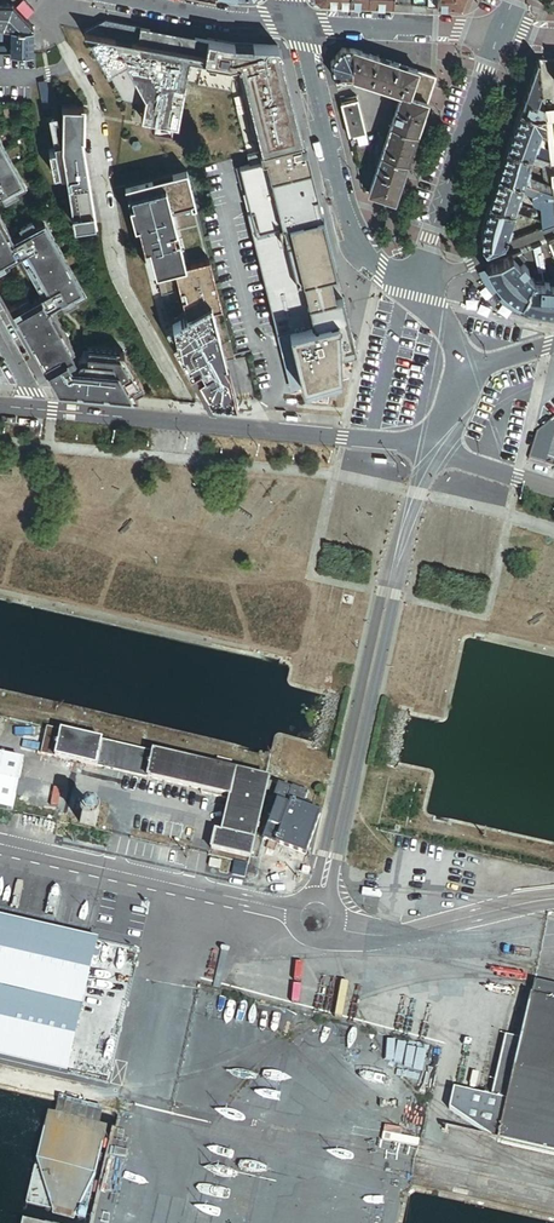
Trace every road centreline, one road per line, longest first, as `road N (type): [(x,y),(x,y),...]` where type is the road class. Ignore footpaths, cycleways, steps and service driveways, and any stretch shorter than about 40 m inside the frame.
road 1 (unclassified): [(315,917),(389,593),(434,453)]
road 2 (residential): [(434,453),(397,443),(38,412)]
road 3 (residential): [(301,22),(359,255),(418,284)]
road 4 (residential): [(499,33),(418,284)]
road 5 (residential): [(301,22),(499,33)]
road 6 (residential): [(144,0),(301,22)]
road 7 (residential): [(418,284),(553,229)]
road 8 (residential): [(434,453),(553,491)]

